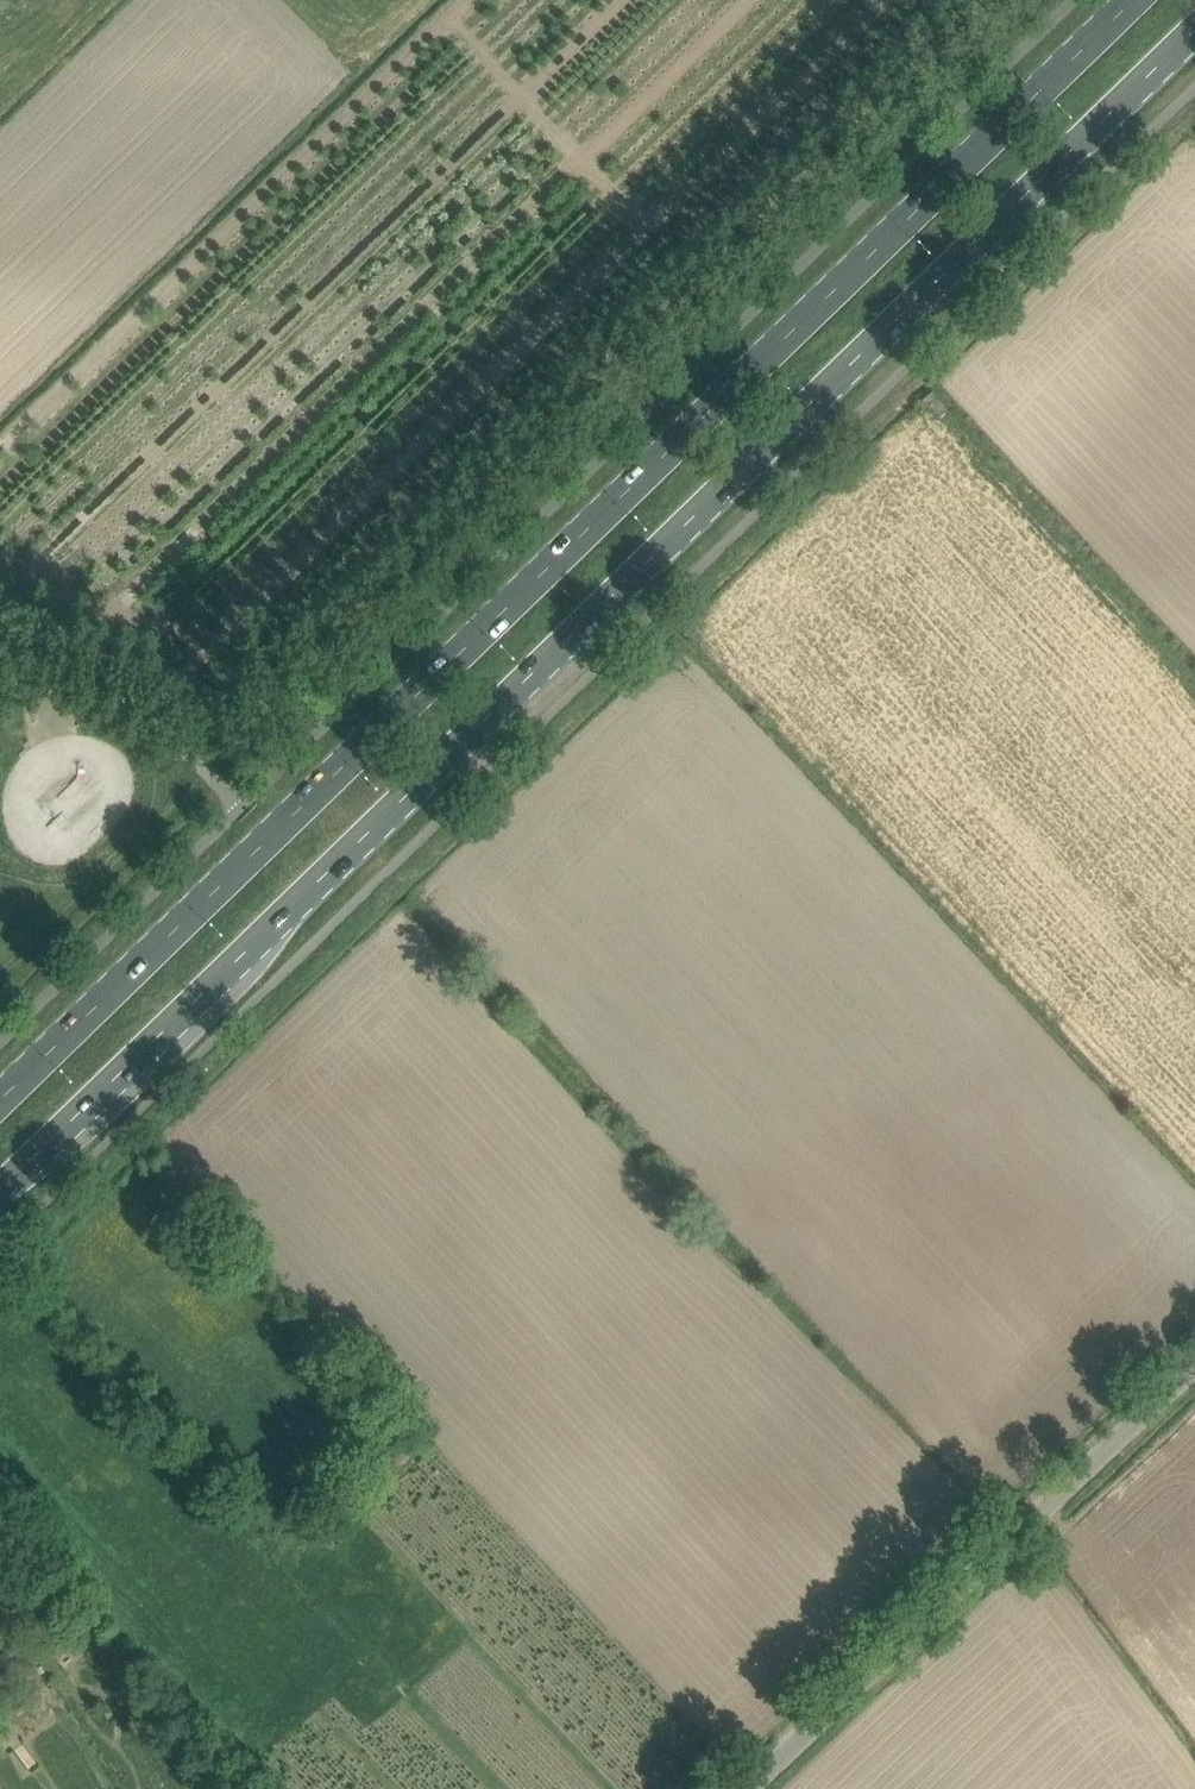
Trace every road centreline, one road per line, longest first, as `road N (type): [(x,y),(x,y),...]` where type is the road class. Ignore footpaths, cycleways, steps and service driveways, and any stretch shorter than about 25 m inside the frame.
road 1 (primary): [(0,1188),(1194,31)]
road 2 (primary): [(1129,0),(0,1102)]
road 3 (unclassified): [(749,1788),(1194,1359)]
road 4 (track): [(1194,694),(921,411)]

